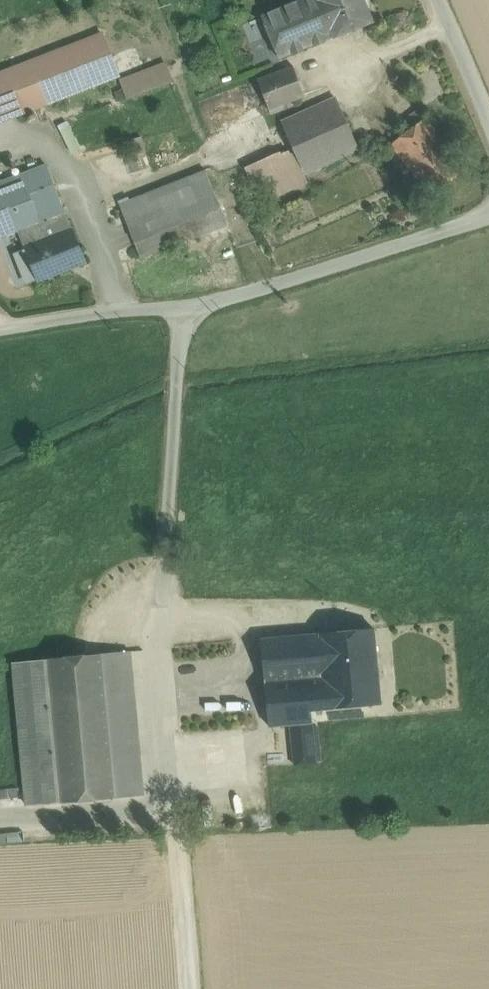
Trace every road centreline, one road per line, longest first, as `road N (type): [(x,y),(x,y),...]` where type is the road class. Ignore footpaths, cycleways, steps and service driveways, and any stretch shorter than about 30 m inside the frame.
road 1 (track): [(184,311),(163,591),(190,988)]
road 2 (unclassified): [(0,333),(184,311),(488,217)]
road 3 (unclassified): [(433,0),(488,127)]

